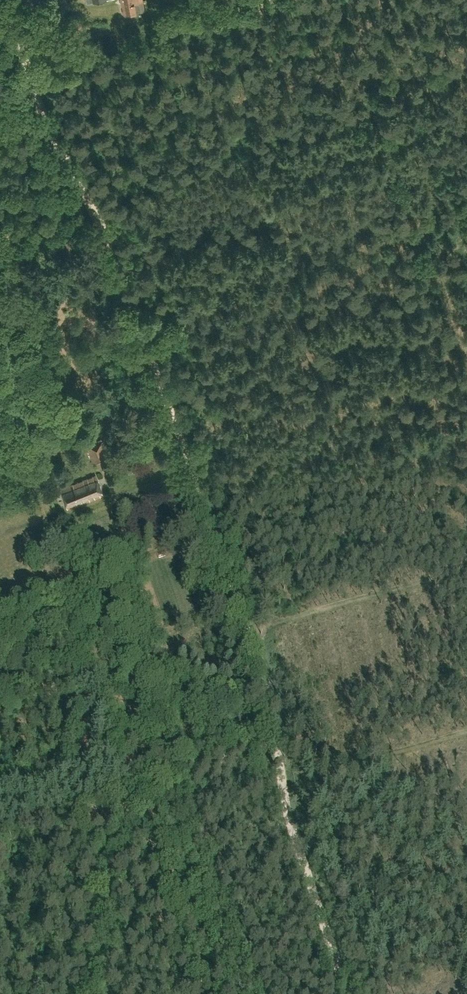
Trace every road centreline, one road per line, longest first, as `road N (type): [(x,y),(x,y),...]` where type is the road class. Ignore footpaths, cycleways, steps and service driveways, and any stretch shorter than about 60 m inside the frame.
road 1 (track): [(344,981),(286,814),(263,669),(117,259),(47,119),(4,0)]

